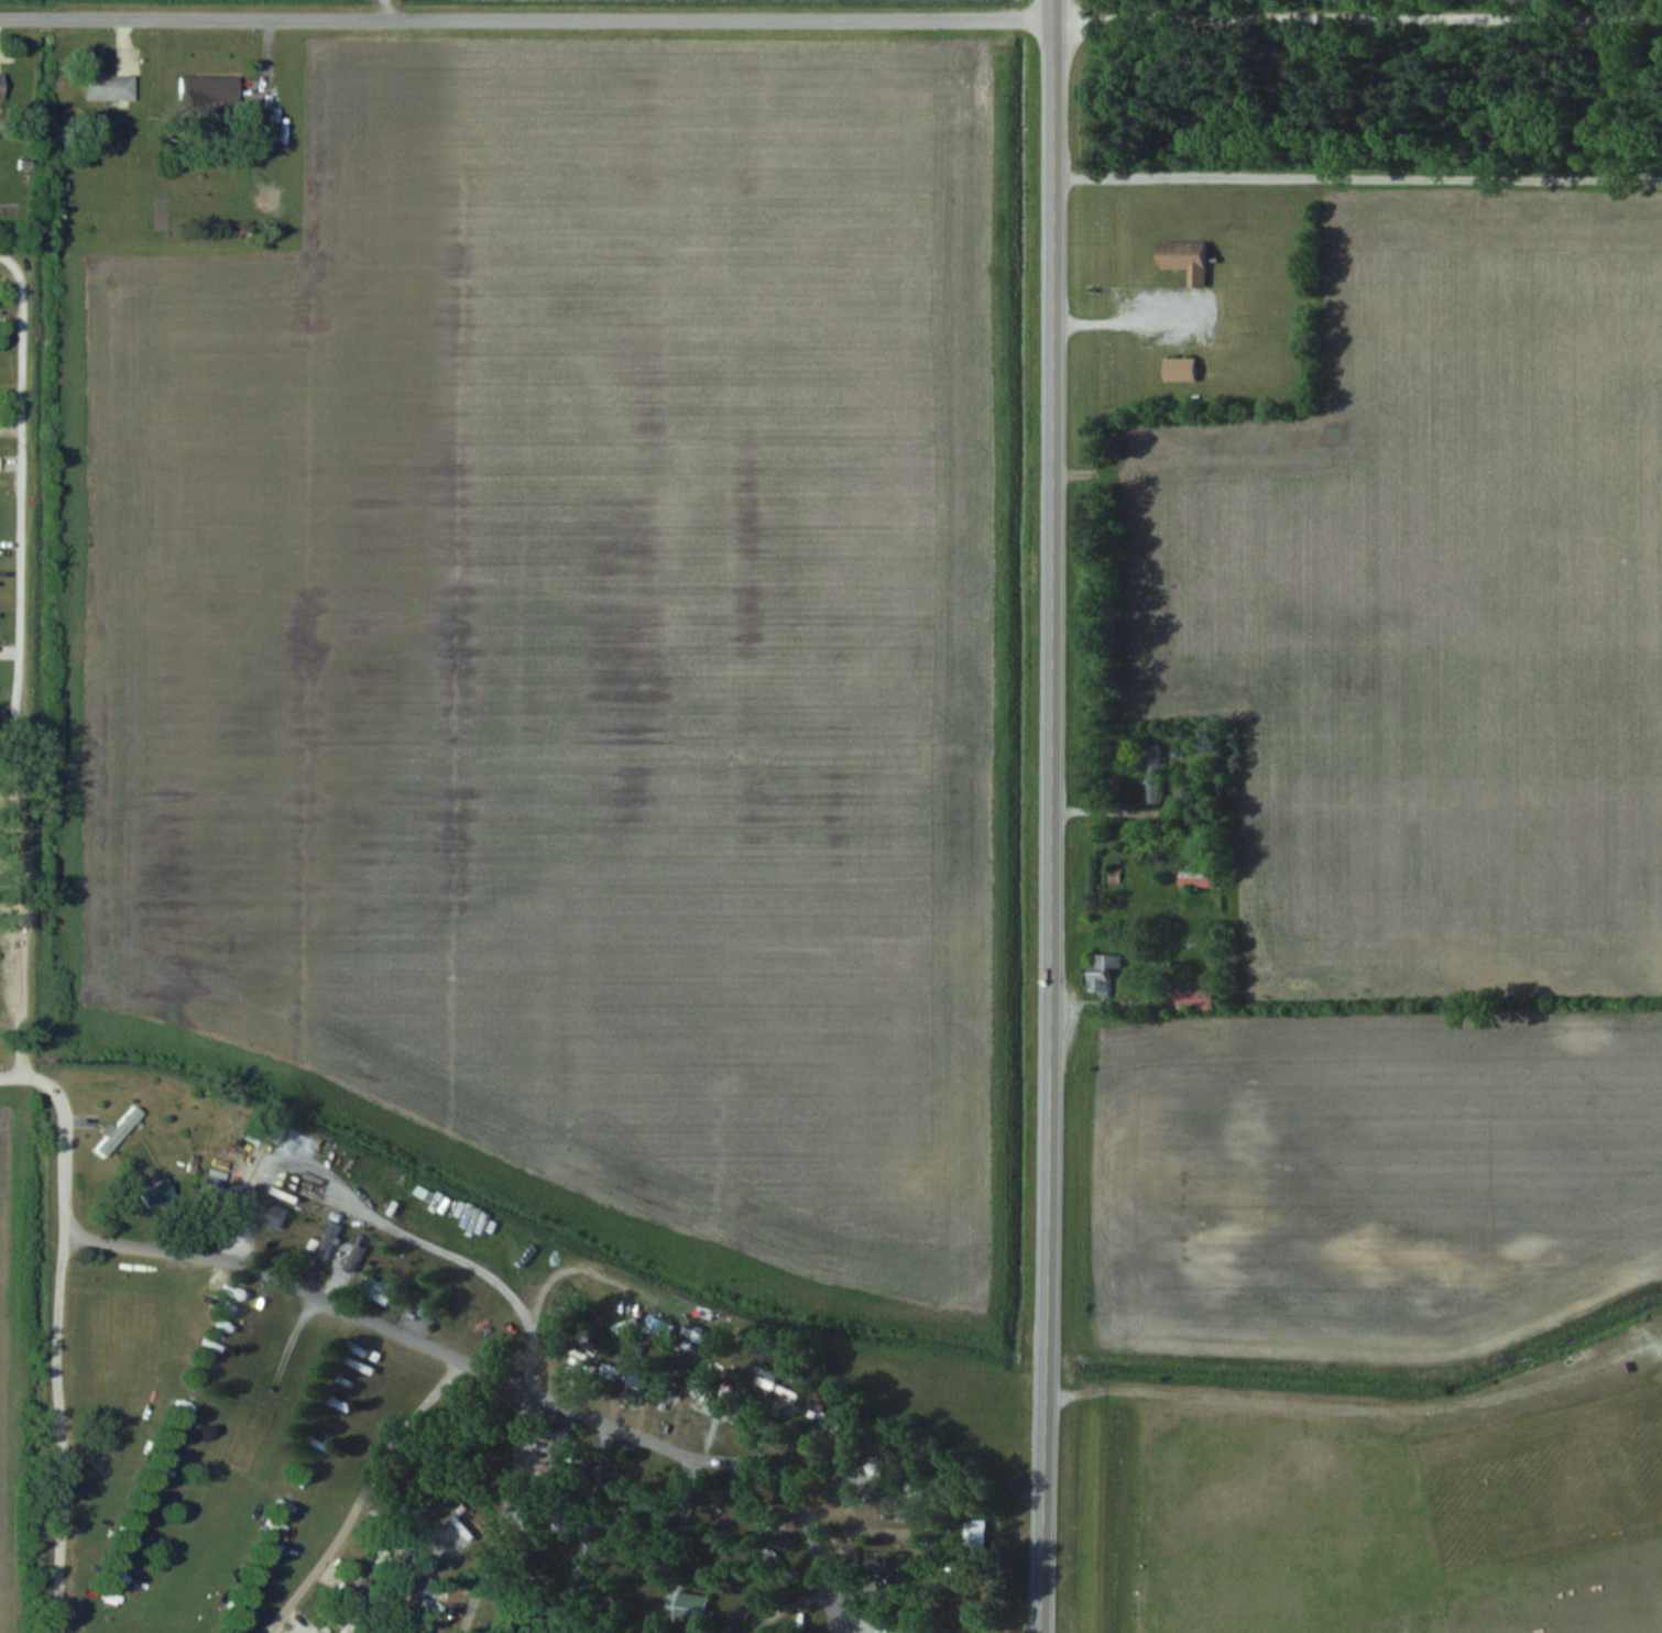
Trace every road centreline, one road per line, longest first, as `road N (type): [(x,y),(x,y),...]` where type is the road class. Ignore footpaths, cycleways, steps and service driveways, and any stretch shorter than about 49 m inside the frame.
road 1 (primary): [(1042,1632),(1051,20)]
road 2 (residential): [(1051,20),(0,18)]
road 3 (residential): [(1048,1006),(1661,999)]
road 4 (residential): [(1661,17),(1051,20)]

